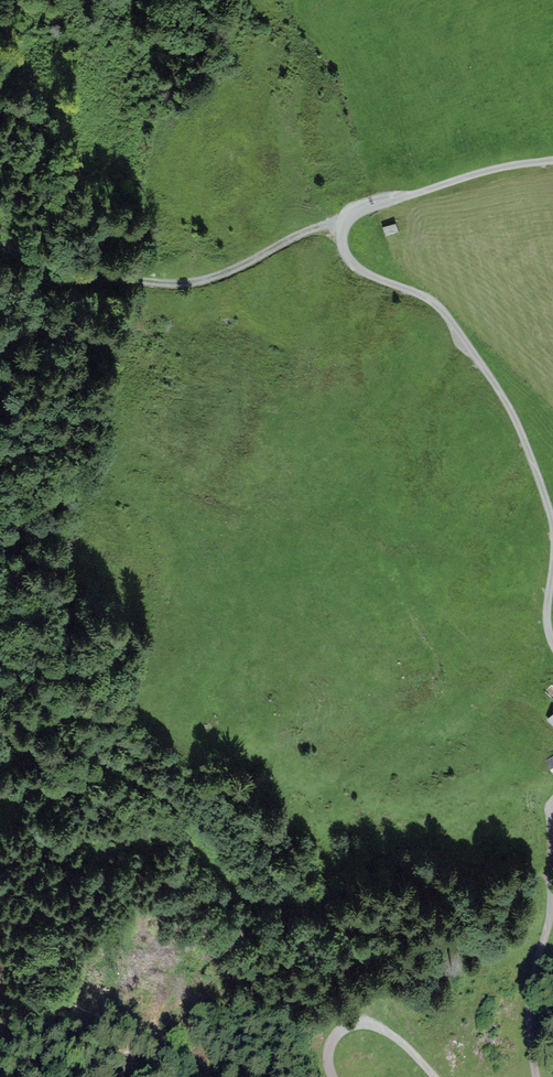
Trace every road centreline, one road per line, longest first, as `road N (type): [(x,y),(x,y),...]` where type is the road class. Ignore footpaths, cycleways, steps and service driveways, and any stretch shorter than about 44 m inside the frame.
road 1 (unclassified): [(552,641),(552,517),(522,438),(489,375),(430,299),(362,272),(340,233),(353,213),(474,174),(552,161)]
road 2 (track): [(0,240),(67,278),(214,282),(311,230),(340,233)]
road 3 (unclassified): [(537,1076),(533,981),(552,866)]
road 4 (unclassified): [(333,1076),(326,1051),(336,1032),(375,1025),(435,1076)]

